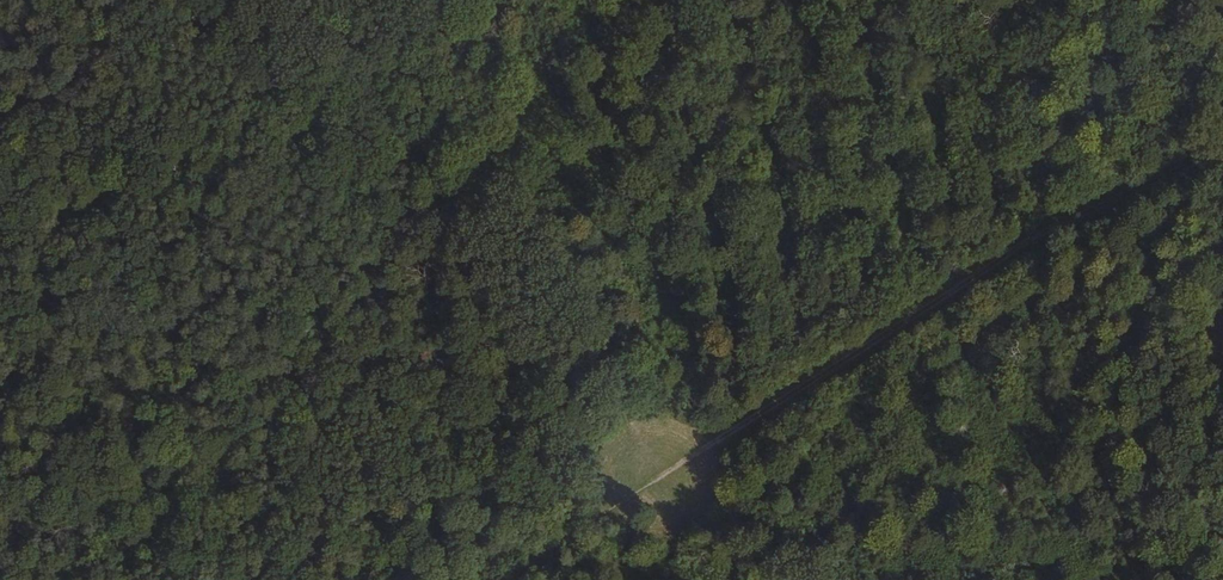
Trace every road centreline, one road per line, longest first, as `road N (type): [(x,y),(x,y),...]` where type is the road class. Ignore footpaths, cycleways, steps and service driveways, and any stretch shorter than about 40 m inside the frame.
road 1 (track): [(1222,152),(876,352),(519,579)]
road 2 (track): [(764,579),(653,460),(614,308),(459,177),(419,167),(288,0)]

